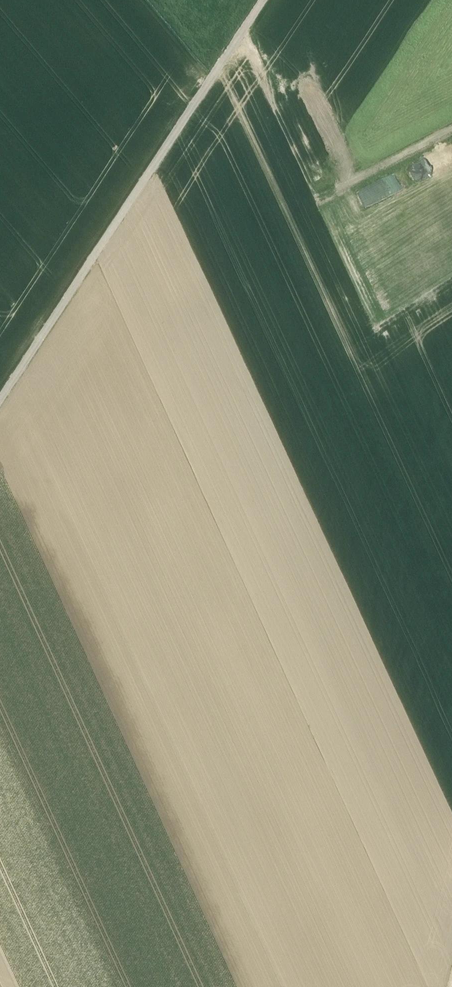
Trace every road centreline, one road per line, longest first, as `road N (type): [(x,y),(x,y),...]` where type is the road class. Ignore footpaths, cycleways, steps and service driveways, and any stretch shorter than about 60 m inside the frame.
road 1 (track): [(0,402),(263,0)]

